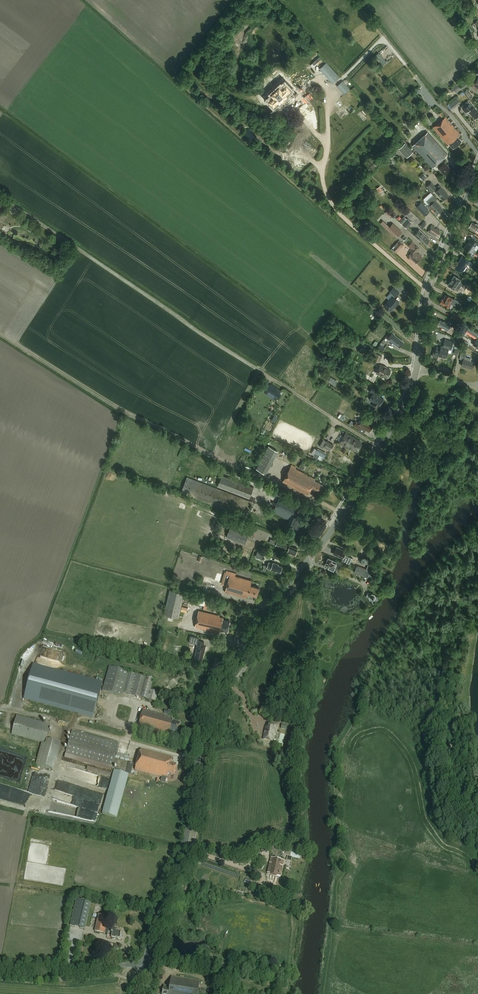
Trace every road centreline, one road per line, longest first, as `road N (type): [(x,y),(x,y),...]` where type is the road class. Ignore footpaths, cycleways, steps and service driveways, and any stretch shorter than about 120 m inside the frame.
road 1 (tertiary): [(144,967),(185,845),(217,686),(243,640),(350,501),(417,370)]
road 2 (track): [(381,448),(0,197)]
road 3 (tertiary): [(417,370),(430,288),(477,171)]
road 4 (tertiary): [(144,967),(0,968)]

